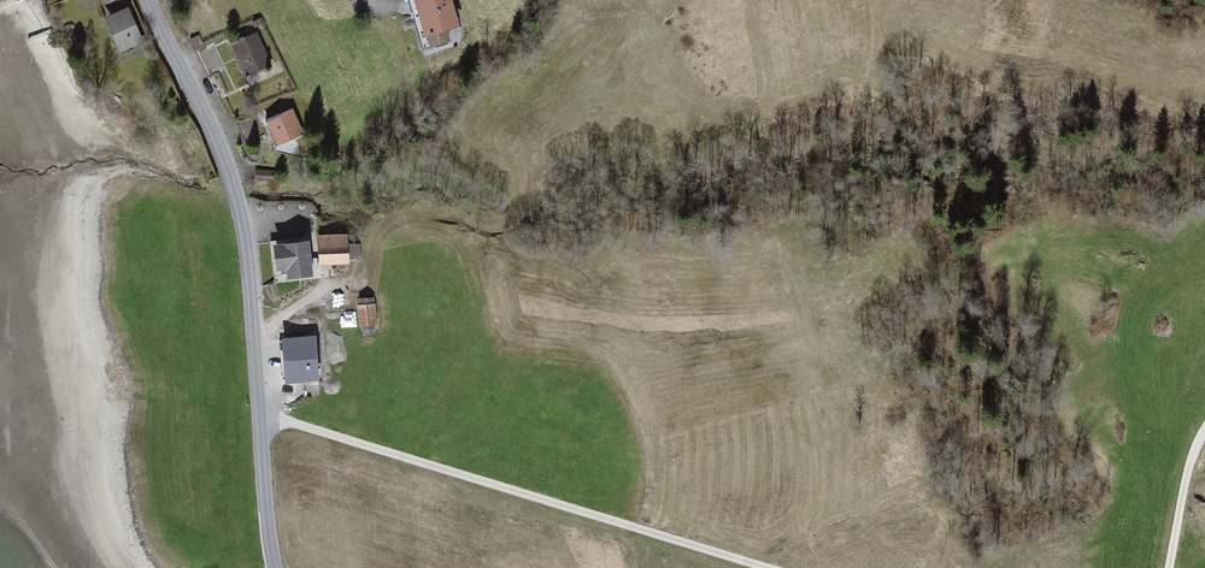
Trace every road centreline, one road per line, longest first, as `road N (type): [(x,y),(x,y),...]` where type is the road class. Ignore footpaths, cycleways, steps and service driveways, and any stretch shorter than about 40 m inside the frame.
road 1 (tertiary): [(148,0),(216,136),(242,222),(275,567)]
road 2 (track): [(260,421),(285,421),(753,567)]
road 3 (track): [(1171,567),(1185,487),(1204,438)]

